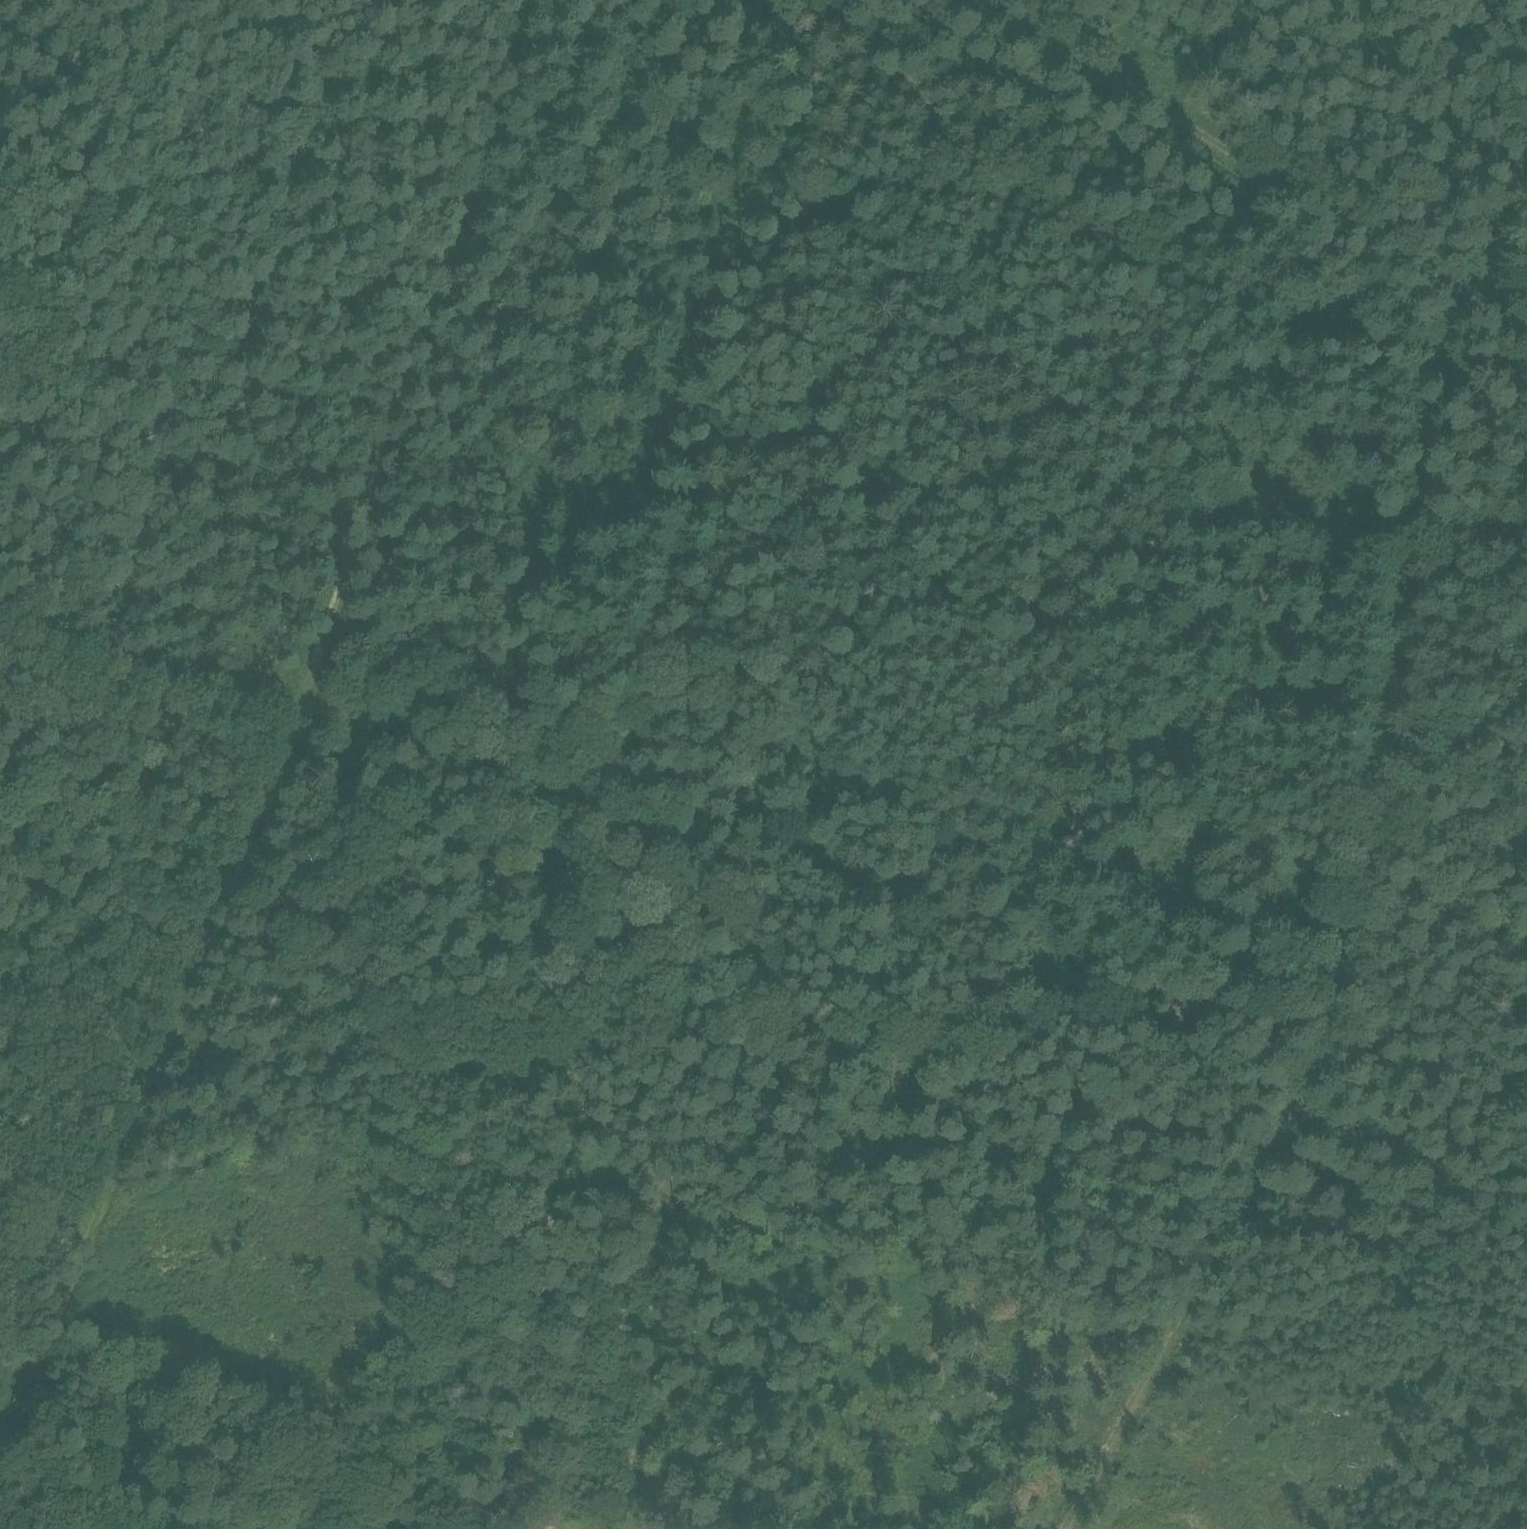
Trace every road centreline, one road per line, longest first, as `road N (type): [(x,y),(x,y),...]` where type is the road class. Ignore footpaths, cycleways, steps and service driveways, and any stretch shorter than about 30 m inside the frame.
road 1 (track): [(551,0),(0,1396)]
road 2 (track): [(1526,132),(1471,302),(1338,1008),(1066,1528)]
road 3 (track): [(967,0),(1526,335)]

